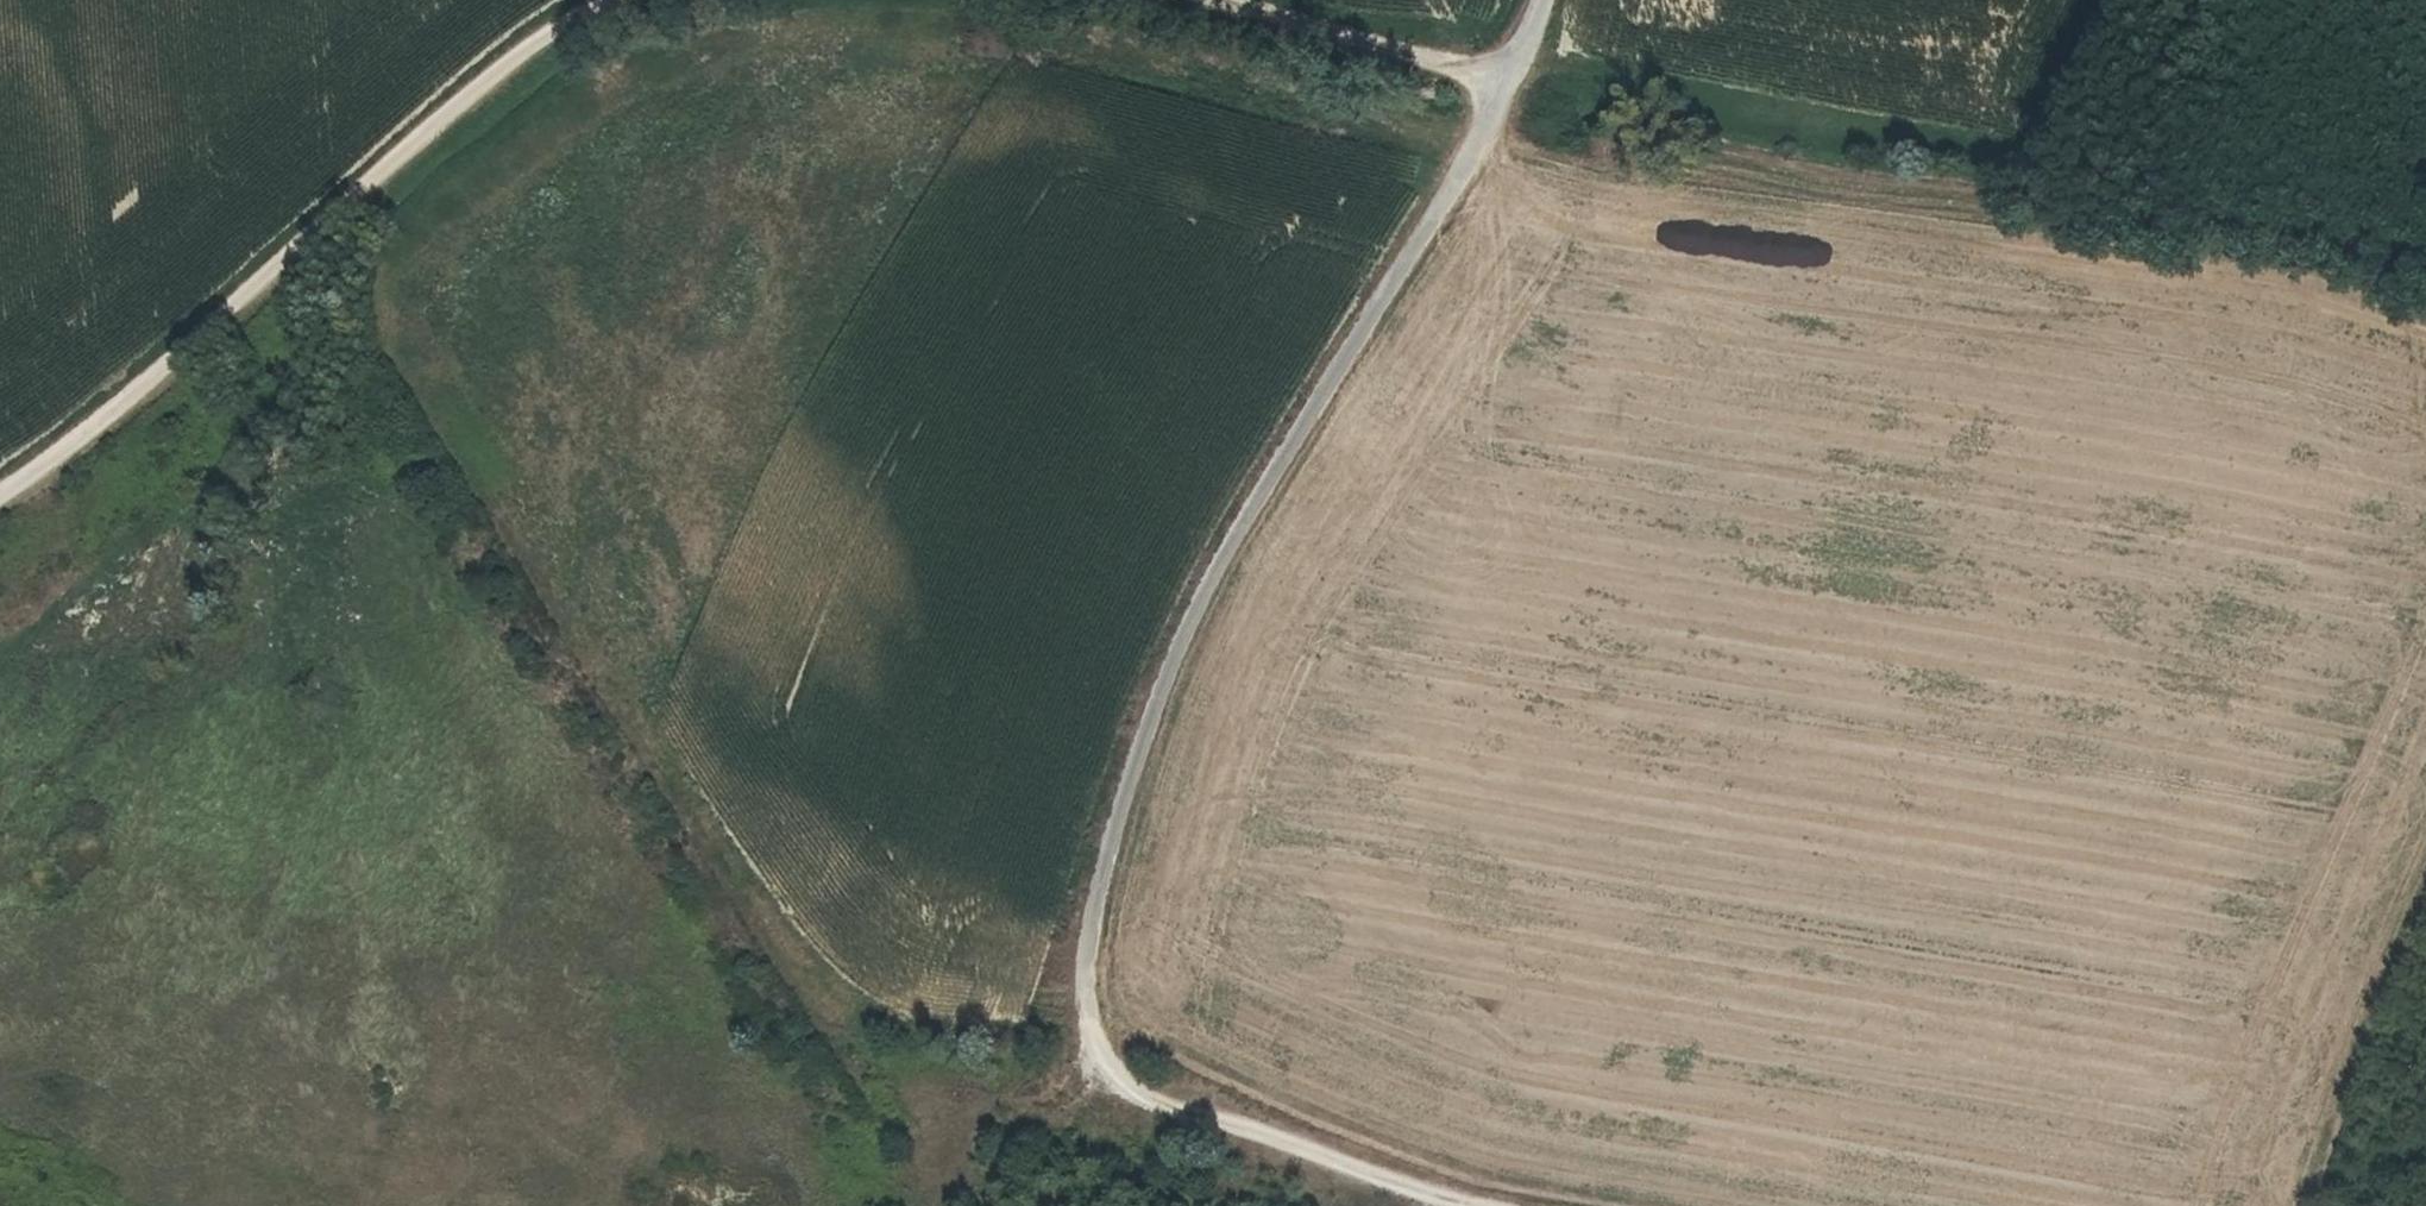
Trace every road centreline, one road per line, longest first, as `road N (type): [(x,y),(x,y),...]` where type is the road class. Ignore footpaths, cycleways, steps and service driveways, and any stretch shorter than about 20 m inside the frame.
road 1 (unclassified): [(1084,965),(1096,890),(1185,631),(1520,75),(1540,0)]
road 2 (track): [(0,501),(38,478),(582,8),(615,0)]
road 3 (track): [(1508,1205),(1436,1193),(1139,1079),(1084,965)]
road 4 (track): [(1207,0),(1520,75)]

